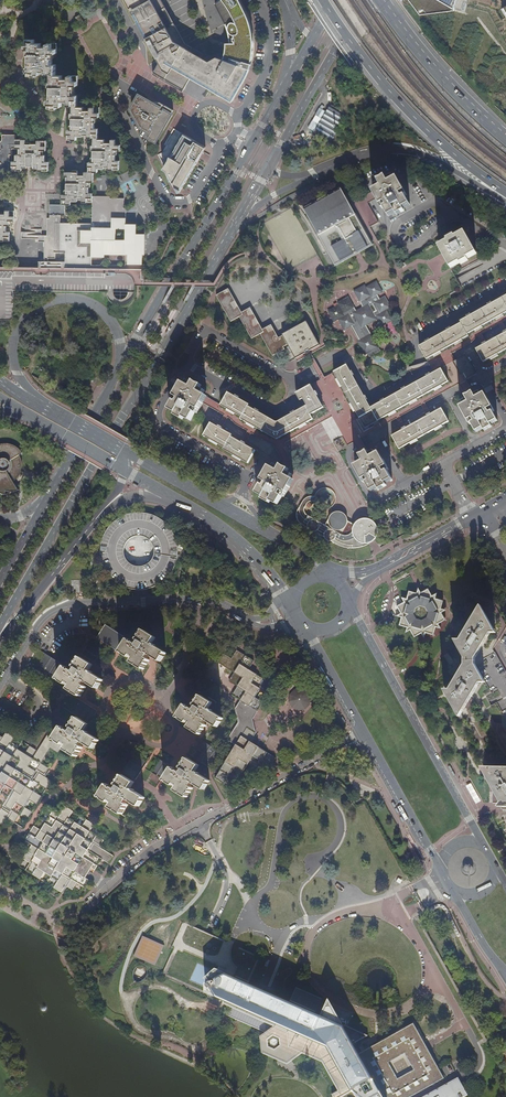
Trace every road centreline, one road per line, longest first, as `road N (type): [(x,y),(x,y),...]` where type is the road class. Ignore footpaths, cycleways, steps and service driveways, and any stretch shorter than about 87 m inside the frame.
road 1 (primary): [(0,626),(235,227)]
road 2 (residential): [(365,733),(144,853),(89,903)]
road 3 (residential): [(249,620),(210,600),(69,606),(40,623),(0,686)]
road 4 (residential): [(292,379),(344,355),(371,390),(383,393),(422,372),(416,342),(505,290)]
road 5 (secondary): [(486,848),(347,607)]
road 6 (primary): [(247,152),(109,391)]
road 7 (primary): [(44,408),(18,373),(14,336),(29,314),(55,300),(82,301),(107,316),(120,352),(109,391)]
road 8 (trunk): [(324,0),(393,98),(505,193)]
road 9 (residential): [(376,500),(350,464),(350,449),(483,376)]
road 10 (trunk): [(311,175),(379,150),(410,151),(505,200)]
road 11 (residential): [(219,144),(193,197),(165,200),(116,102)]
road 12 (trunk): [(505,140),(451,90),(383,0)]
road 13 (residential): [(251,478),(156,418),(185,364)]
road 14 (primary): [(0,637),(110,504)]
road 15 (secondary): [(170,497),(229,537),(289,602)]
road 16 (secondary): [(365,733),(442,866)]
road 17 (residential): [(376,500),(505,426)]
road 18 (primary): [(268,169),(336,47)]
road 19 (residential): [(292,379),(205,332),(185,364)]
road 20 (primary): [(109,391),(42,508)]
road 21 (residential): [(222,384),(210,411),(268,448),(251,478)]
road 22 (residential): [(452,213),(404,248),(394,227),(433,201)]
road 23 (secondary): [(304,625),(365,733)]
road 24 (residential): [(239,116),(267,57),(258,0)]

